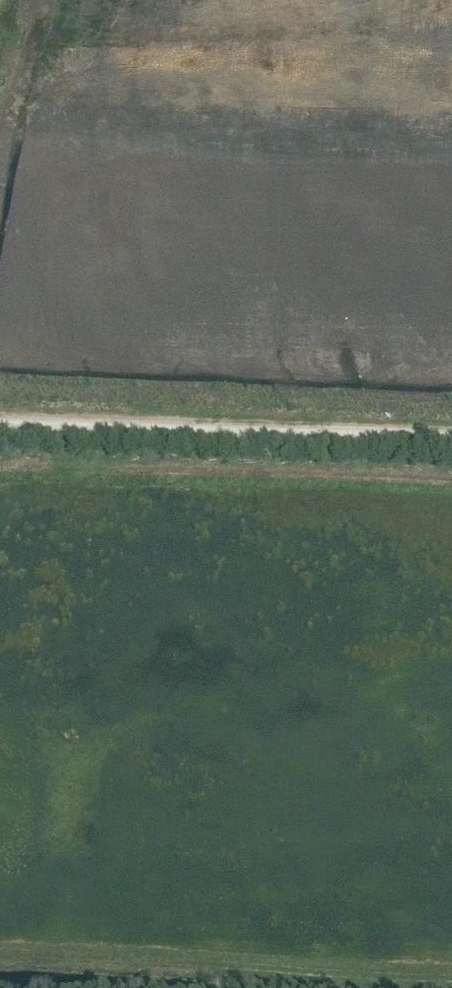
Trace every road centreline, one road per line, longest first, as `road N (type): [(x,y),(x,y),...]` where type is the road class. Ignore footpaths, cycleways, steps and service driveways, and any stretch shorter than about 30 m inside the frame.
road 1 (track): [(451,434),(0,417)]

